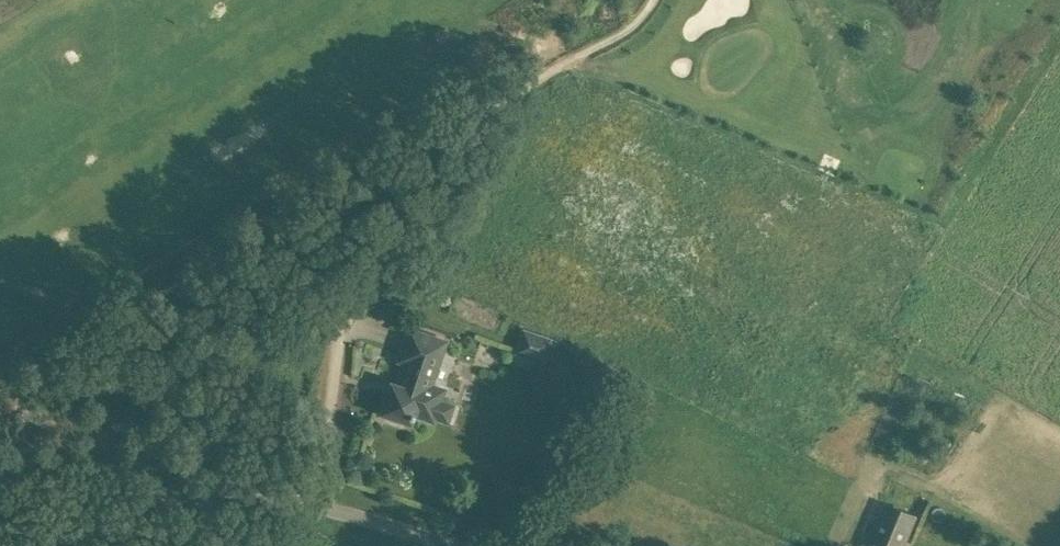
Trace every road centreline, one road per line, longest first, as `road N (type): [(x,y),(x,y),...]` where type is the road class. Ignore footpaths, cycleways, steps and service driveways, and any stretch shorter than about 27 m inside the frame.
road 1 (unclassified): [(452,545),(370,516),(245,491),(174,488),(70,545)]
road 2 (track): [(315,505),(350,297)]

